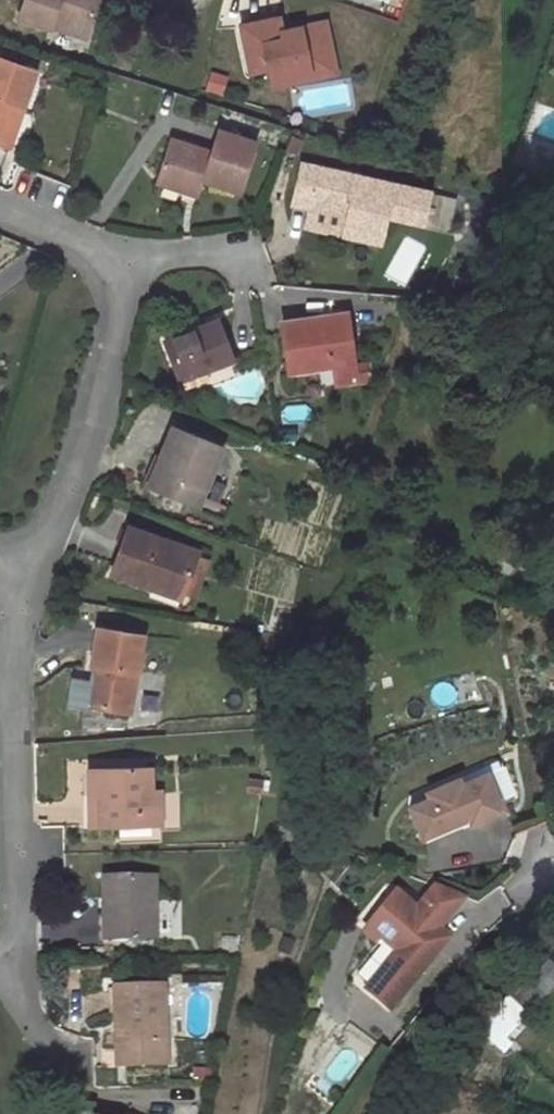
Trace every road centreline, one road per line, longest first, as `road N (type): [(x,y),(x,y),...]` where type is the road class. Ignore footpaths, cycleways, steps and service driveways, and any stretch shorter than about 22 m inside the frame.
road 1 (residential): [(4,576),(57,524),(117,324),(114,274)]
road 2 (residential): [(11,671),(14,963)]
road 3 (residential): [(114,274),(155,258),(220,252),(246,266)]
road 4 (residential): [(114,274),(69,240),(0,214)]

